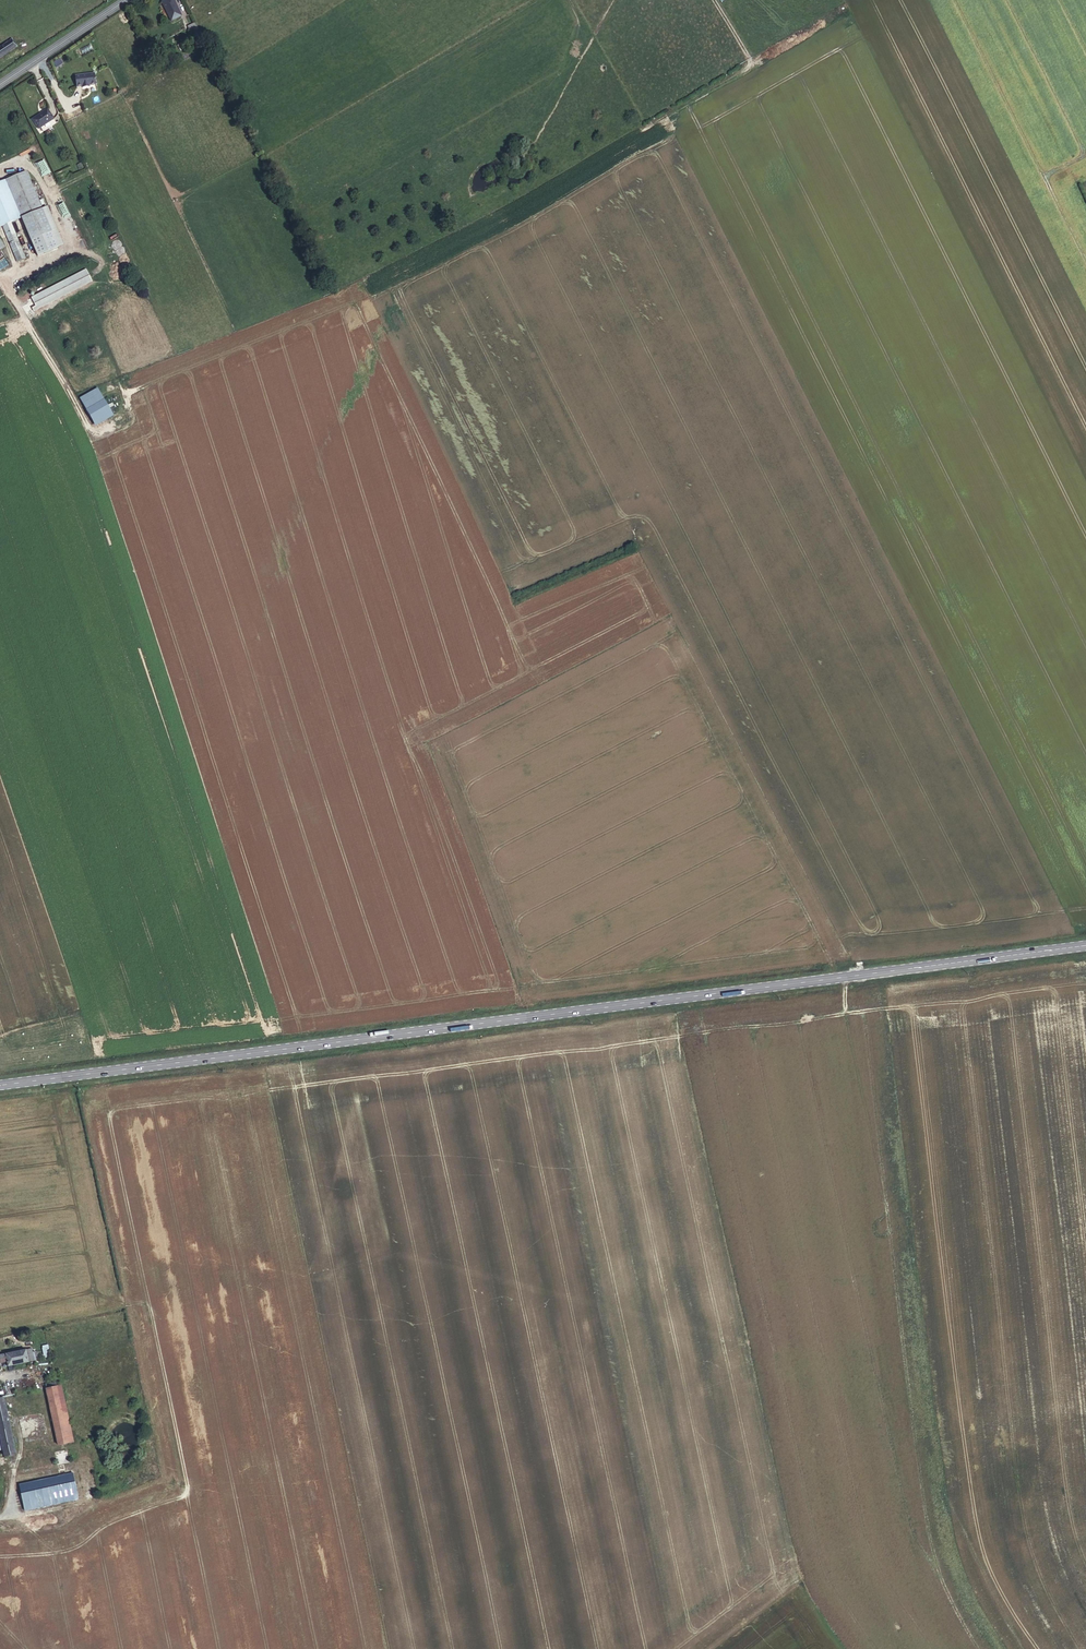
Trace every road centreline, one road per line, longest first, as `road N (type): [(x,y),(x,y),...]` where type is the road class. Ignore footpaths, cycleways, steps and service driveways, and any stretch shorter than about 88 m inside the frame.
road 1 (primary): [(0,1085),(1085,944)]
road 2 (secondary): [(0,85),(126,0)]

